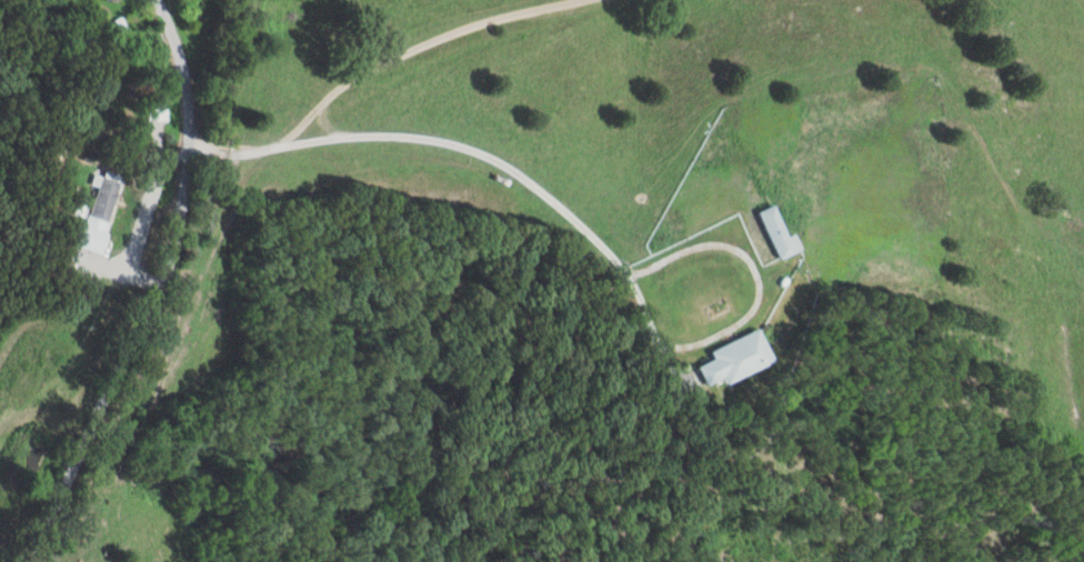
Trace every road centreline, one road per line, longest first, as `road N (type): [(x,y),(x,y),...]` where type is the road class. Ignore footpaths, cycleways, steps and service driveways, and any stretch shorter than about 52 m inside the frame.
road 1 (residential): [(683,373),(662,368),(639,301),(615,267),(576,224),(484,153),(362,130),(220,152),(182,141)]
road 2 (residential): [(18,561),(149,285),(174,197),(181,77),(153,0)]
road 3 (residential): [(303,137),(313,103),(367,70),(446,34),(599,0)]

